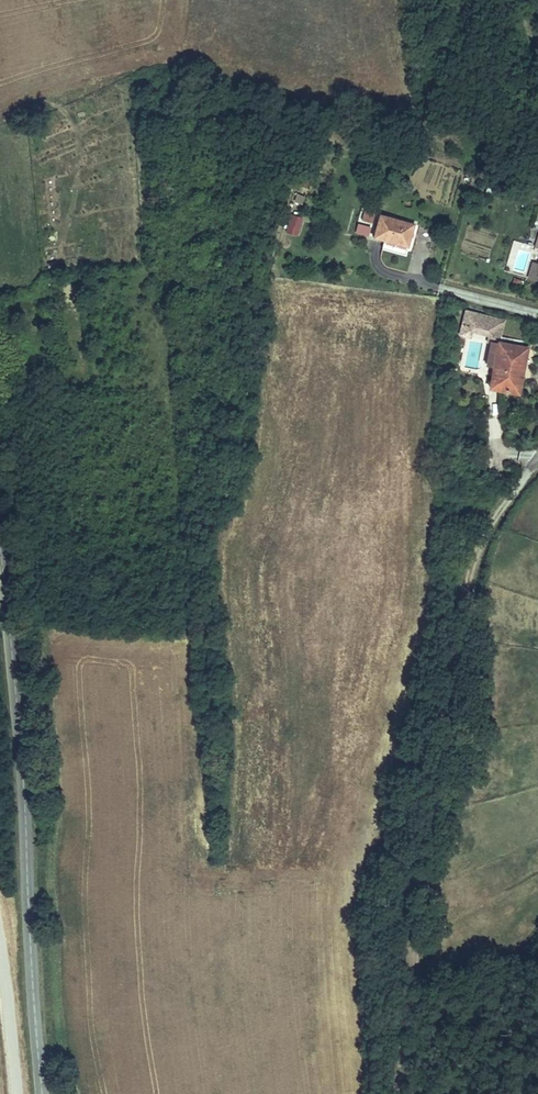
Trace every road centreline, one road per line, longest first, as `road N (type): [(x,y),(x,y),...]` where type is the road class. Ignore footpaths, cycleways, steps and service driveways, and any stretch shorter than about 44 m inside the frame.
road 1 (track): [(399,1093),(417,868),(448,691),(481,542),(537,468)]
road 2 (unclassified): [(0,571),(16,690),(40,1093)]

